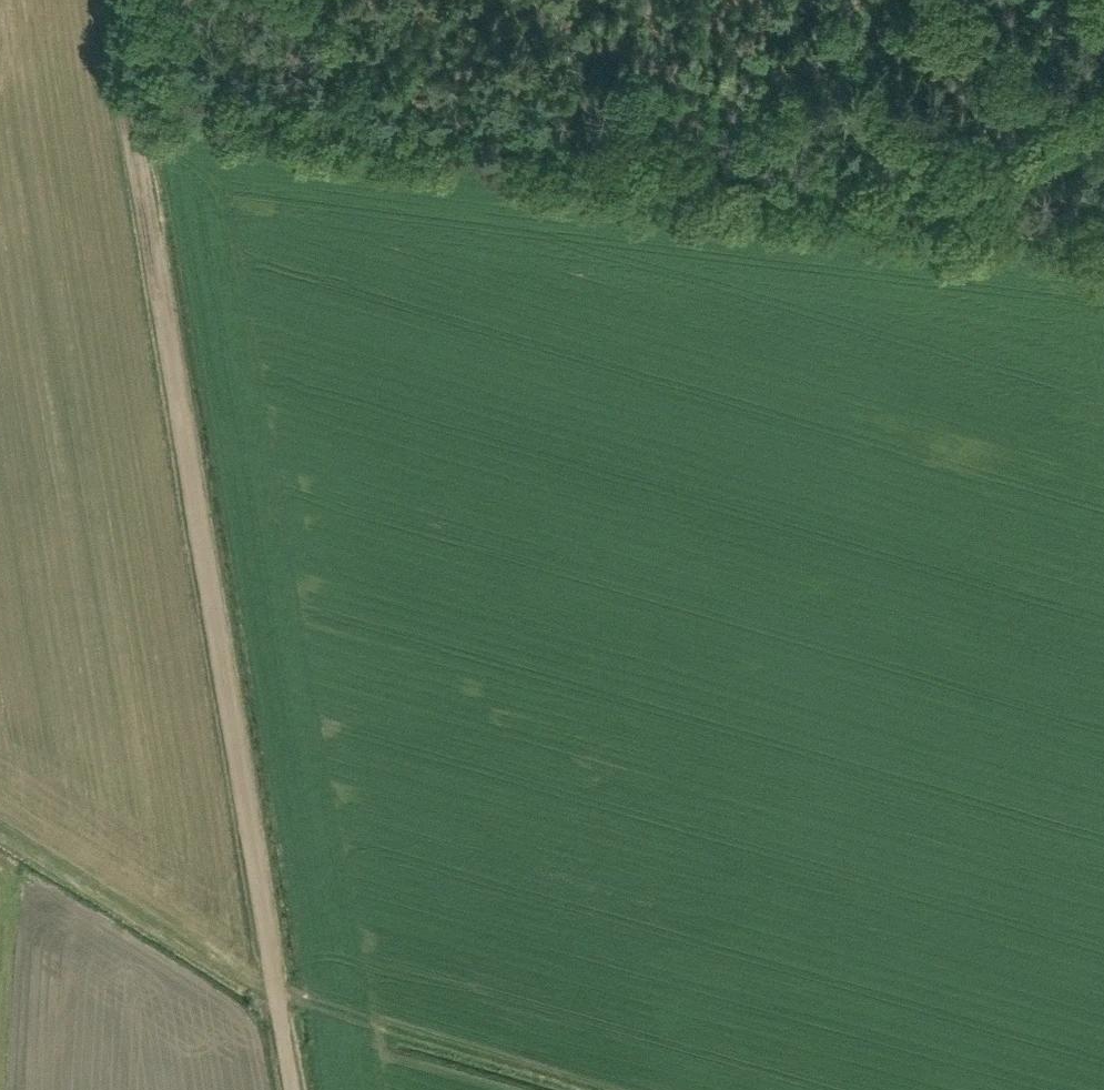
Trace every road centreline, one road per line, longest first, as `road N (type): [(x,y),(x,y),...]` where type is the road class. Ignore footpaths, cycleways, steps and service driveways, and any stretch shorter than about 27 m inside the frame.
road 1 (track): [(112,0),(294,1089)]

